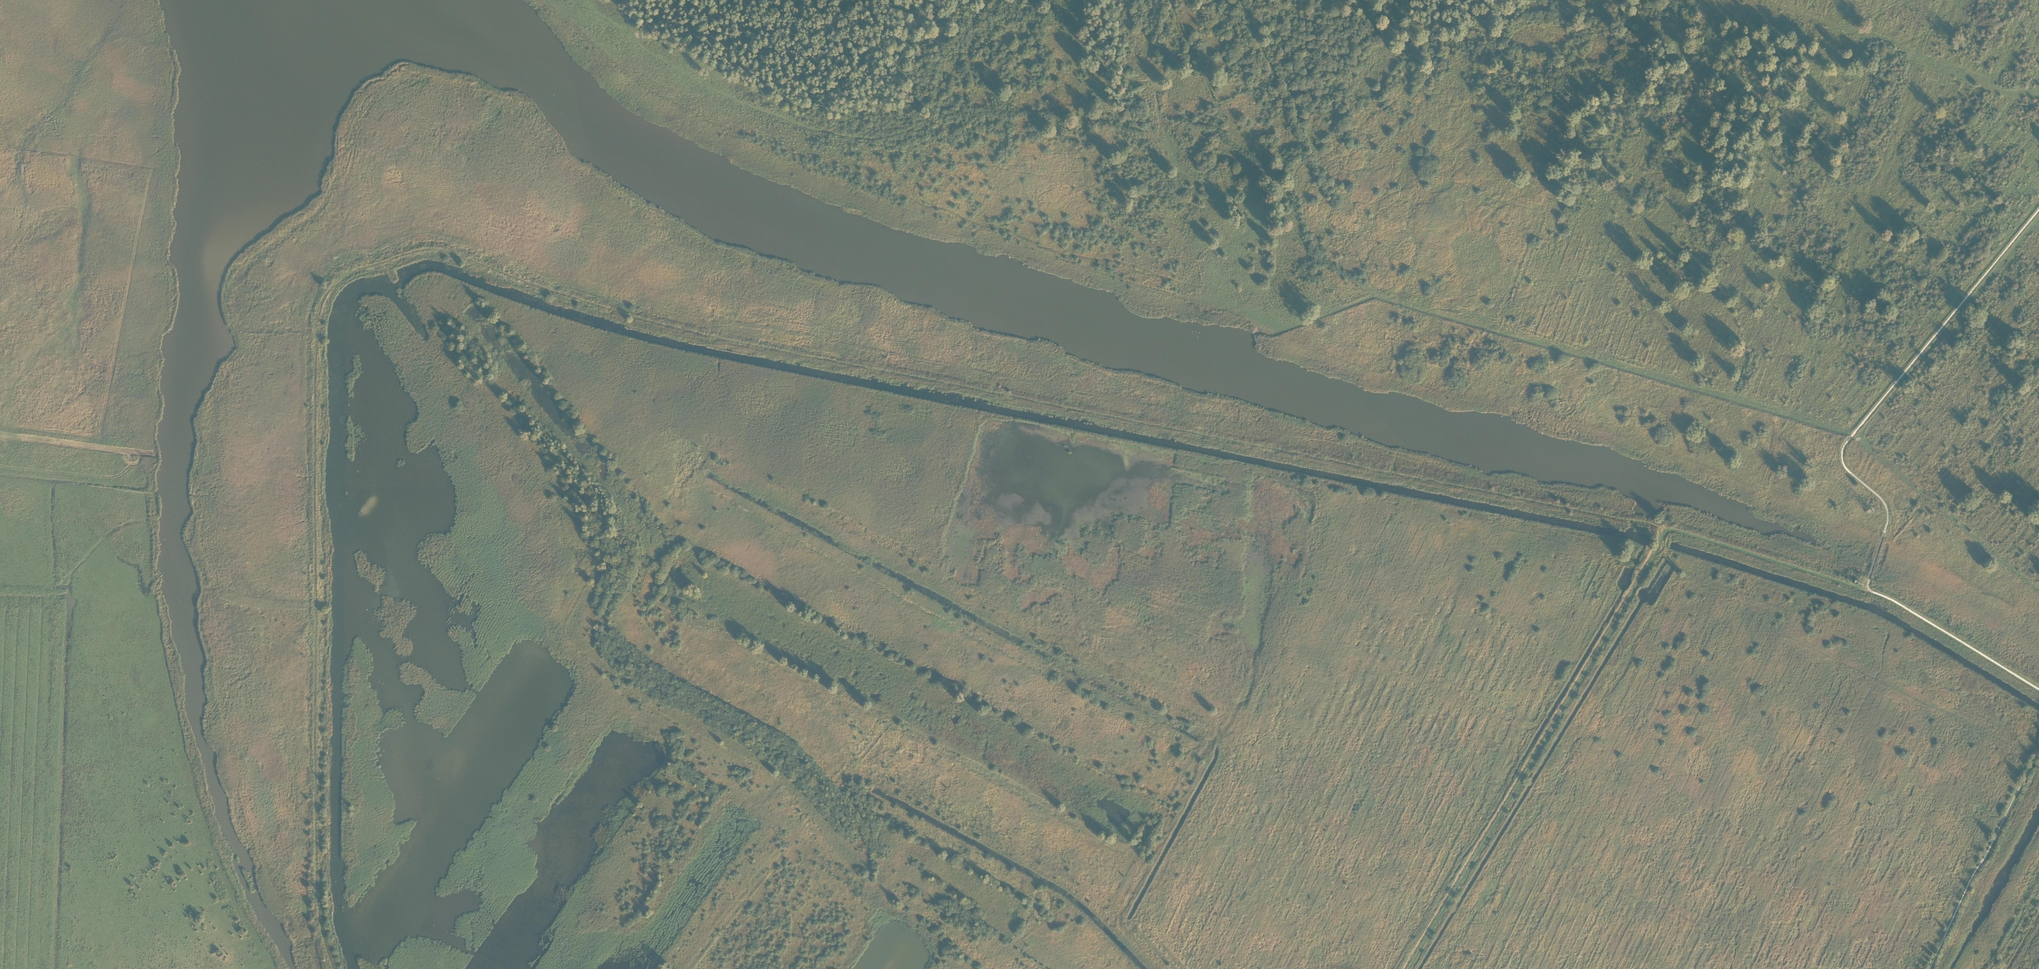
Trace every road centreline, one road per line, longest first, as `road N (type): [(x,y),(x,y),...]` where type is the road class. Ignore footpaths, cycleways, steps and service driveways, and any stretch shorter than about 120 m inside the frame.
road 1 (track): [(1407,968),(1667,531)]
road 2 (track): [(1856,433),(1378,296)]
road 3 (track): [(1667,531),(1869,590)]

